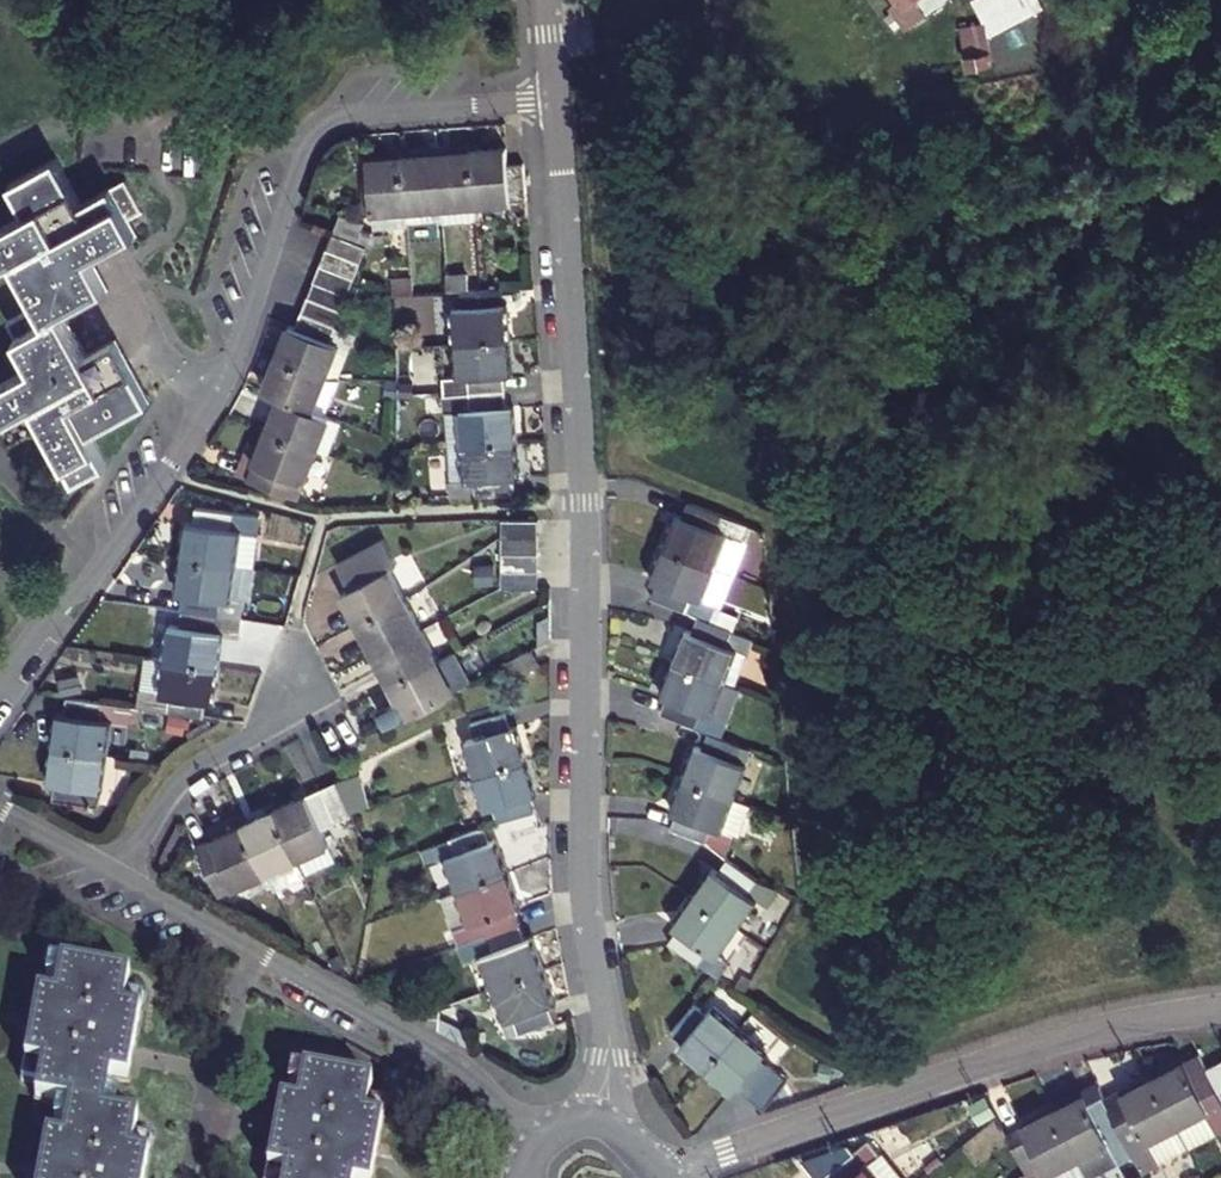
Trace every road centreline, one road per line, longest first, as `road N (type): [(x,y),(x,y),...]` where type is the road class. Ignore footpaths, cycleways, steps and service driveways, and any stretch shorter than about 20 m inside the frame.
road 1 (residential): [(603,1118),(610,1037),(584,887),(584,502),(555,98)]
road 2 (residential): [(0,680),(43,619),(102,566),(225,379),(316,133),(337,115),(555,98)]
road 3 (residential): [(664,1173),(1078,1033),(1220,1008)]
road 4 (residential): [(555,1128),(500,1102),(435,1049),(117,874)]
road 5 (residential): [(117,874),(175,787),(257,731),(299,684)]
road 6 (residential): [(117,874),(0,809)]

